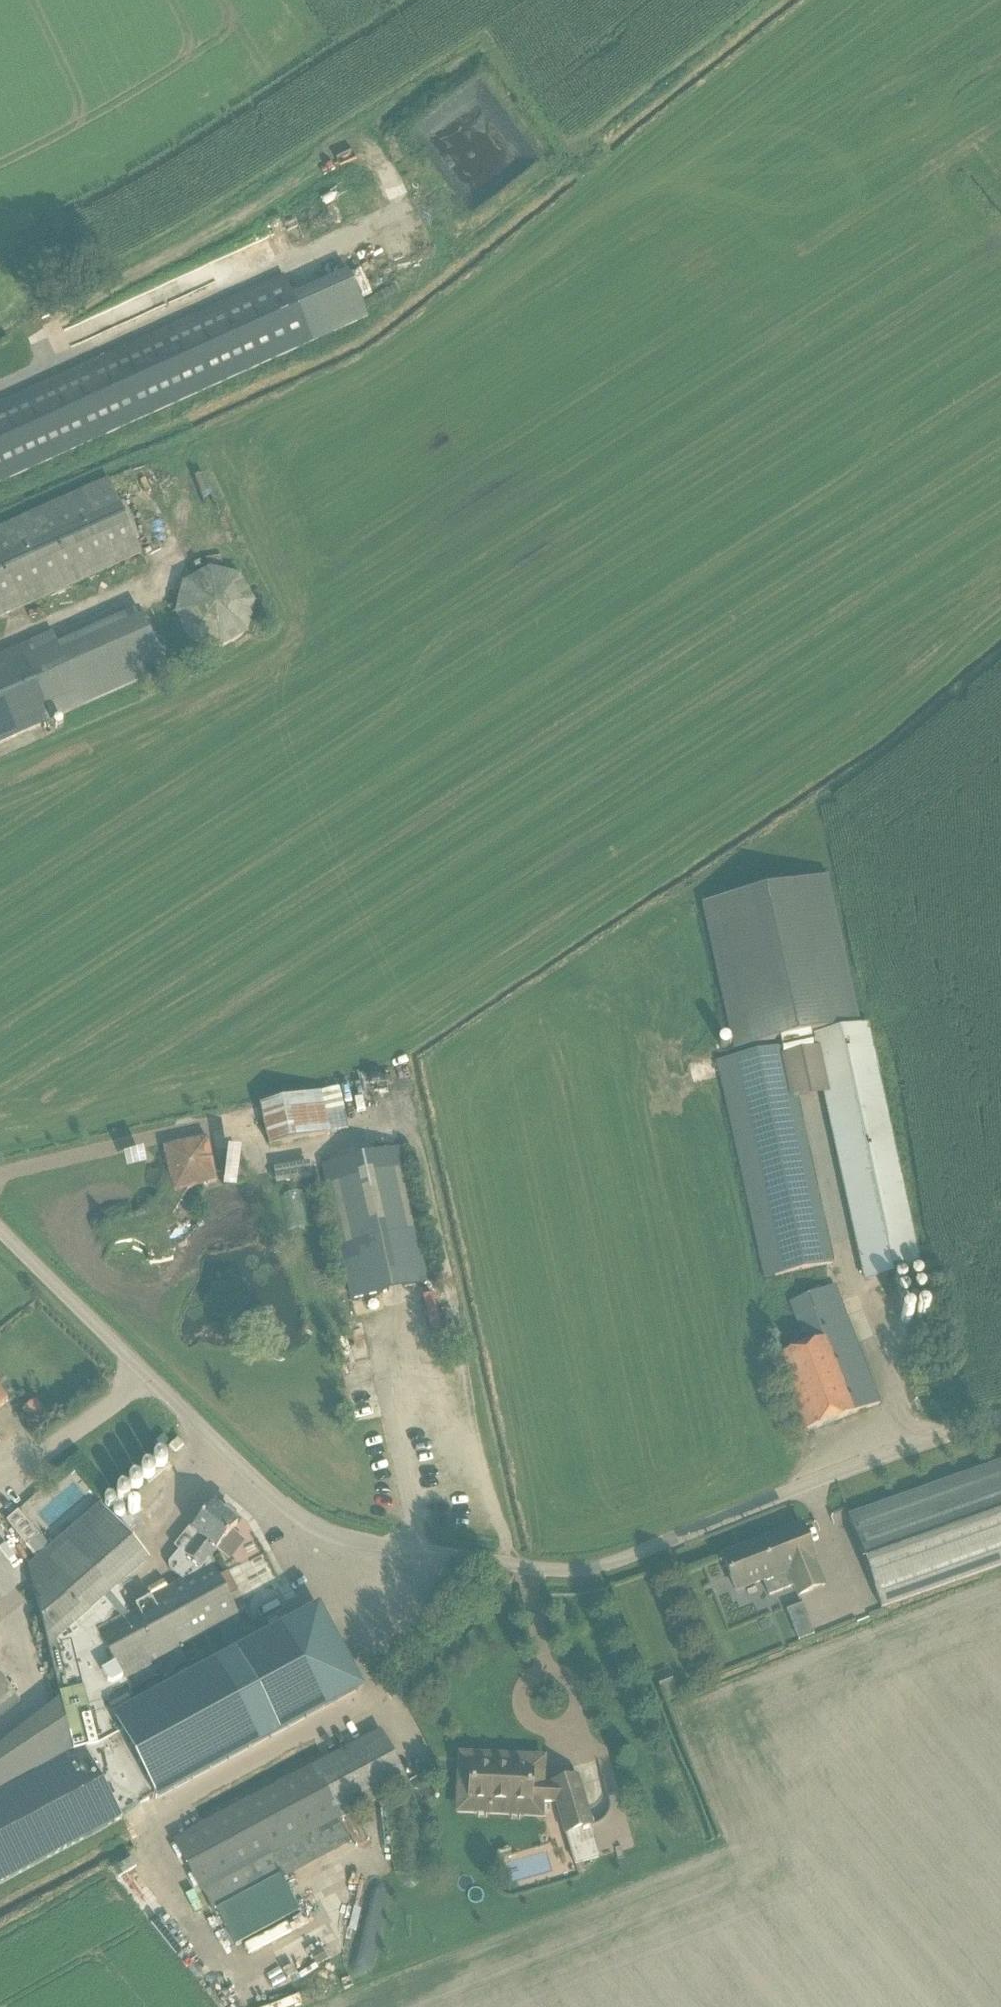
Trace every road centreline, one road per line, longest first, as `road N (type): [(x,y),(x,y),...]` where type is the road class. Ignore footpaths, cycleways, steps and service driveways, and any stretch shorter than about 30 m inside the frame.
road 1 (unclassified): [(1000,1417),(602,1566),(547,1570),(358,1541),(280,1503),(0,1230)]

